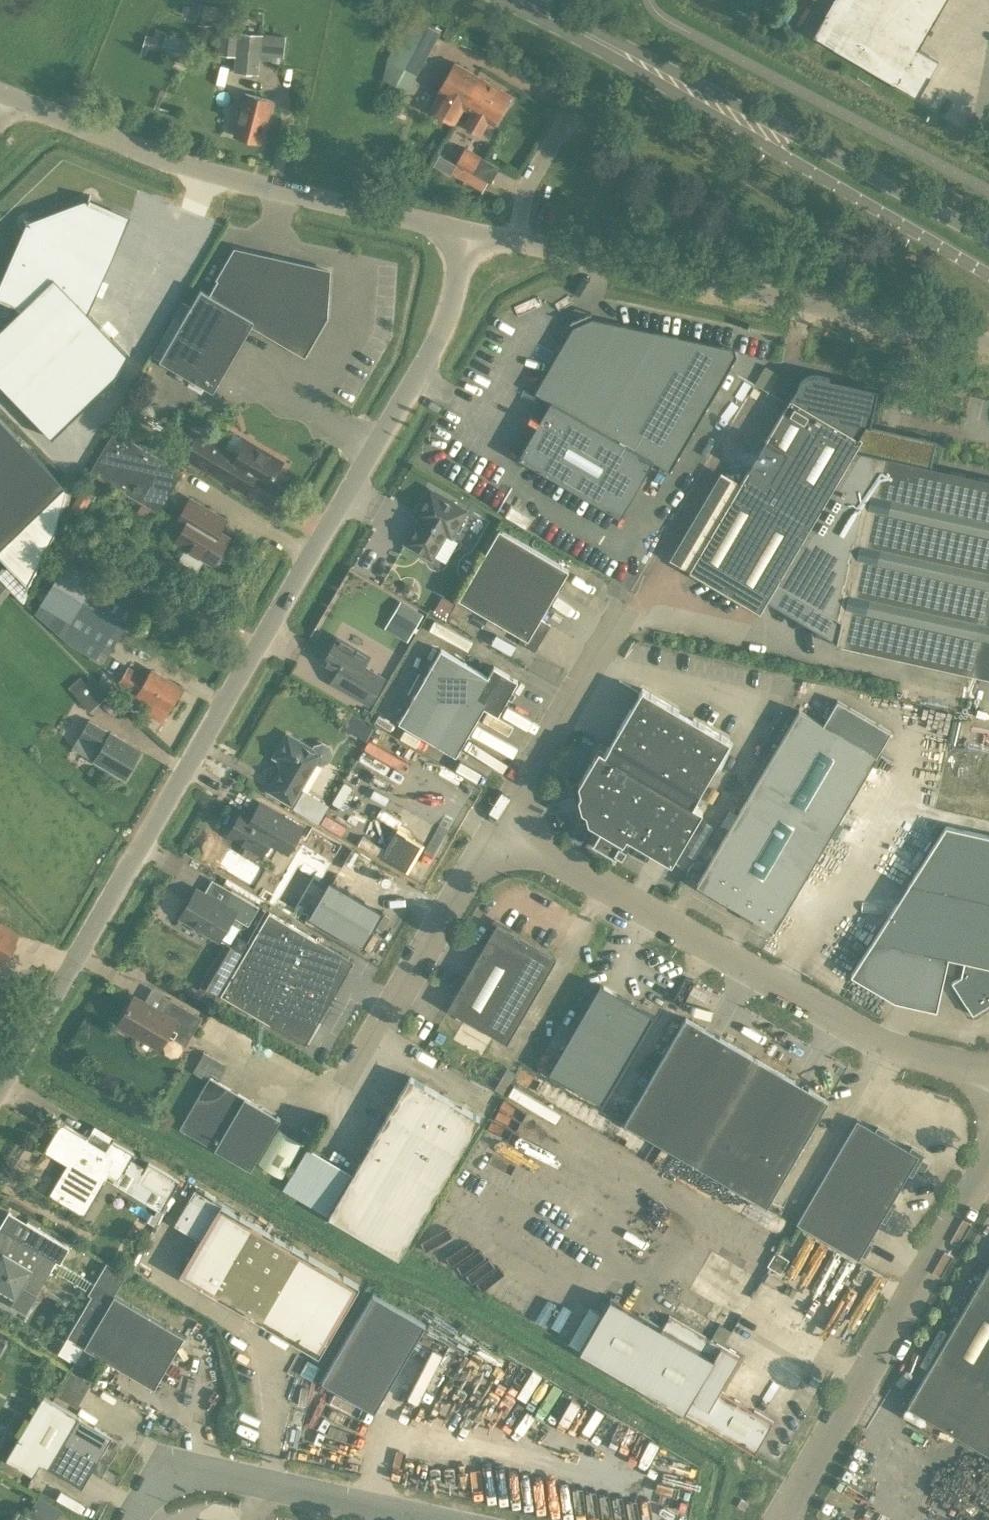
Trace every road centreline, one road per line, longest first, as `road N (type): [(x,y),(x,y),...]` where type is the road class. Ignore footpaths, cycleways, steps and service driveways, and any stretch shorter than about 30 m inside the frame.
road 1 (unclassified): [(0,1090),(412,383),(479,234)]
road 2 (unclassified): [(988,1078),(797,997),(505,821)]
road 3 (unclassified): [(988,342),(479,234)]
road 4 (unclassified): [(479,234),(163,159),(3,96)]
road 5 (primary): [(627,54),(988,273)]
road 6 (unclassified): [(781,1519),(988,1164)]
road 7 (primary): [(988,239),(627,54)]
road 8 (unclassified): [(133,1519),(164,1475),(206,1469),(435,1519)]
road 9 (unclassified): [(350,1104),(505,821)]
road 10 (unclassified): [(505,821),(636,598)]

